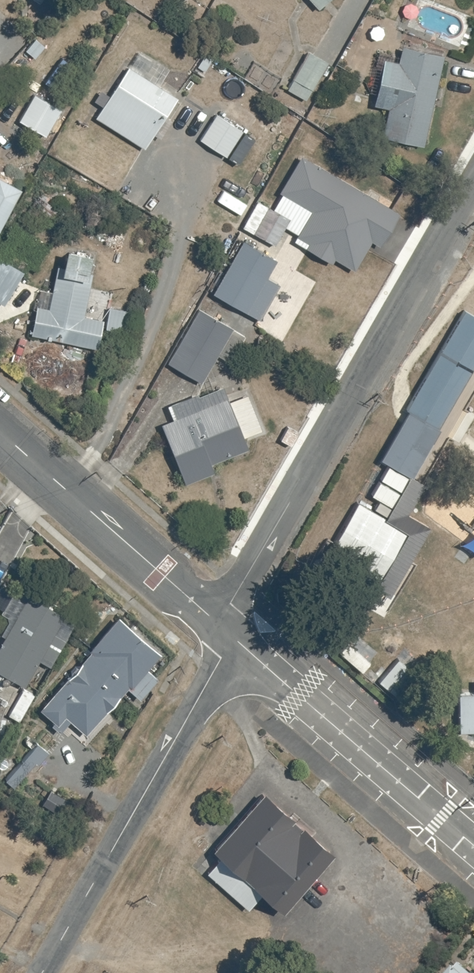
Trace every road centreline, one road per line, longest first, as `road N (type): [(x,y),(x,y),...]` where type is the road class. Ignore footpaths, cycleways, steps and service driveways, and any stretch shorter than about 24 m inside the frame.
road 1 (residential): [(473,185),(221,625)]
road 2 (unclassified): [(43,972),(234,639)]
road 3 (tertiary): [(473,845),(234,639)]
road 4 (tertiary): [(221,625),(0,432)]

